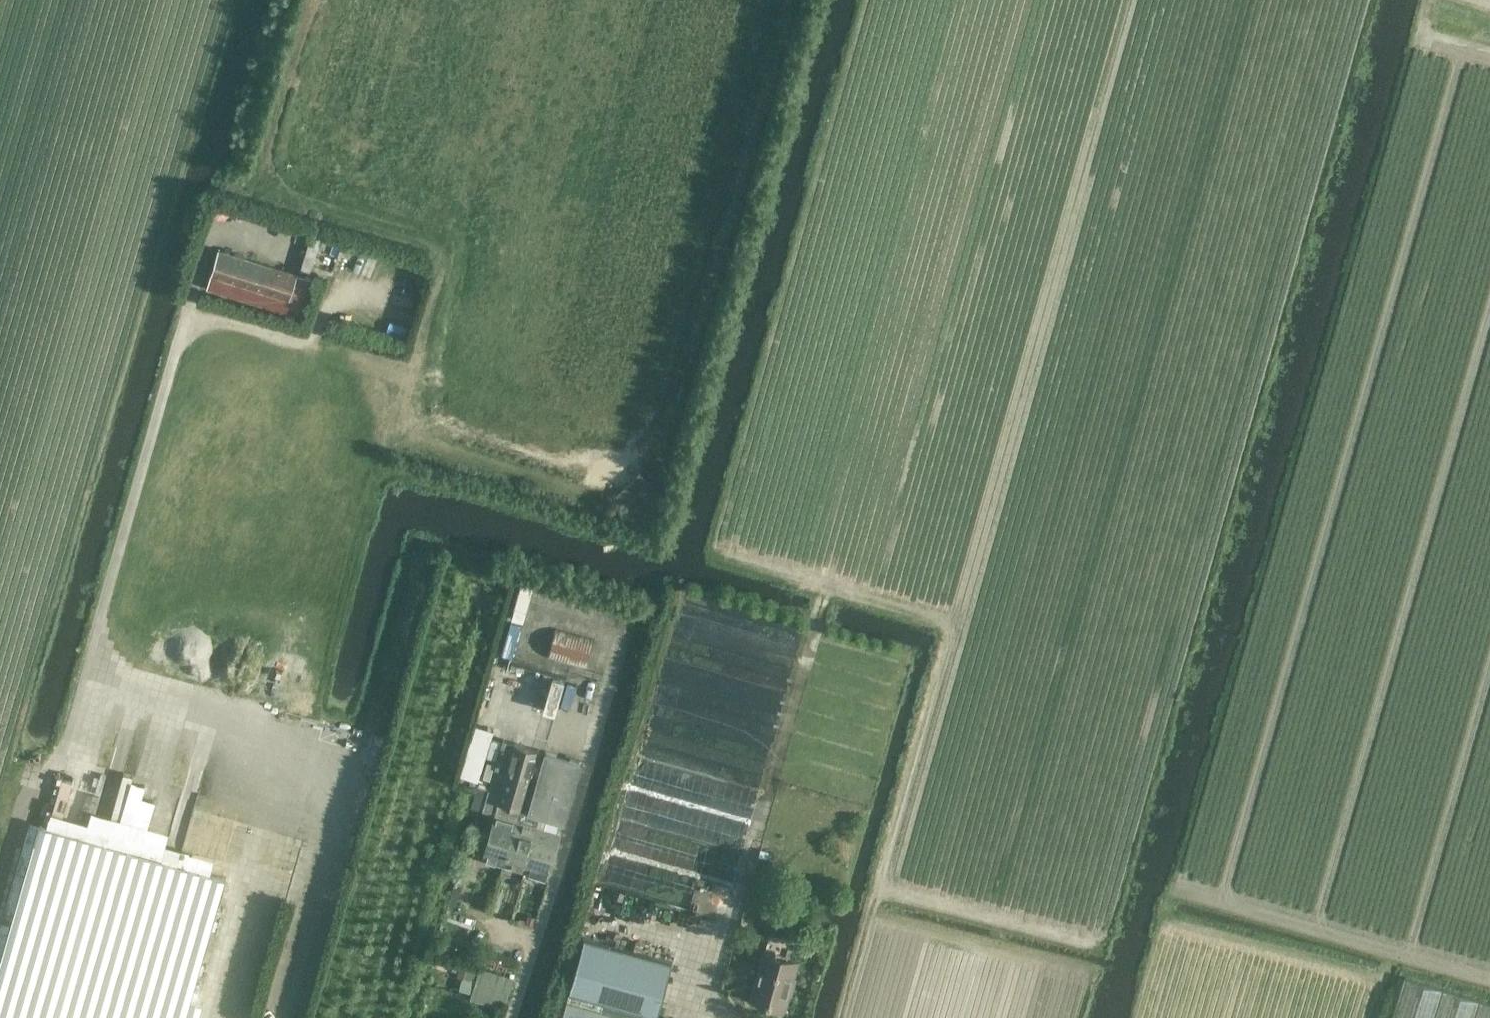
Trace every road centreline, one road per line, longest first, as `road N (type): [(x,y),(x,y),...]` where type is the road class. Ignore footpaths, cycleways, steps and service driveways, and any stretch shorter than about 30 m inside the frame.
road 1 (track): [(37,790),(62,756),(92,667),(185,325),(219,317),(305,341),(326,296)]

